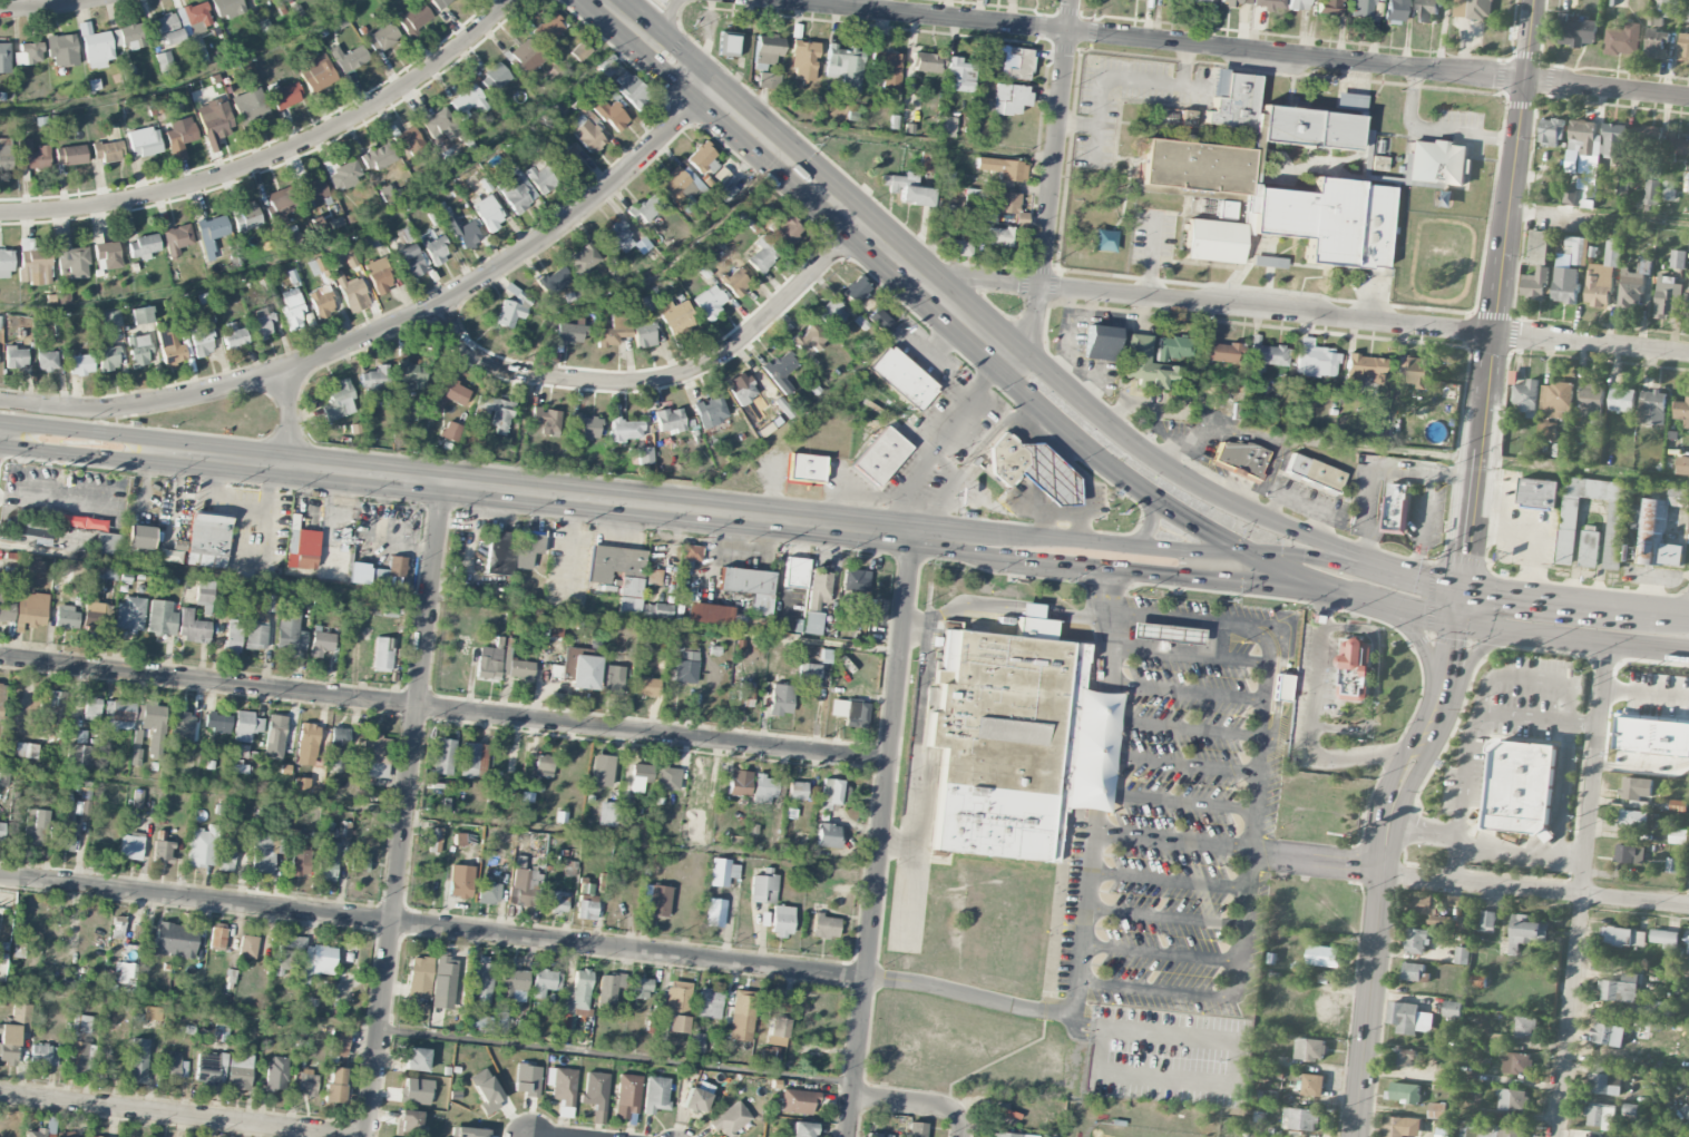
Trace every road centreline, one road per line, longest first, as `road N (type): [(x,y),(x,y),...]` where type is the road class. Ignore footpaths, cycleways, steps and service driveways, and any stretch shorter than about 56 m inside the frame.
road 1 (primary): [(0,433),(956,541)]
road 2 (residential): [(1688,99),(783,0)]
road 3 (residential): [(892,762),(0,658)]
road 4 (residential): [(868,978),(0,876)]
road 5 (residential): [(709,91),(574,219),(389,331),(283,373),(144,405),(0,401)]
road 6 (residential): [(1688,355),(982,281),(926,282)]
road 7 (residential): [(371,1136),(443,483)]
road 8 (residential): [(852,1136),(914,536)]
road 9 (tertiary): [(1464,589),(1535,0)]
road 10 (residential): [(513,0),(413,82),(274,157),(124,200),(0,215)]
road 11 (secondary): [(1356,1136),(1380,866),(1394,806),(1441,705),(1464,589)]
road 12 (residential): [(861,226),(740,345),(666,380),(625,385),(511,373),(453,340),(433,308)]
road 13 (residential): [(1557,1136),(1607,644)]
road 14 (residential): [(858,1085),(383,1030)]
road 15 (primary): [(709,91),(1008,359)]
road 16 (residential): [(371,1134),(0,1092)]
road 17 (residential): [(1008,359),(1029,331),(1042,288),(1073,0)]
road 18 (primary): [(1339,594),(1458,627),(1688,651)]
road 19 (primary): [(1008,359),(1021,391),(1121,474),(1251,553)]
road 20 (primary): [(1404,576),(1281,528),(1169,469)]
road 21 (primary): [(1251,553),(1009,538)]
road 22 (residential): [(1688,905),(1452,881)]
road 23 (primary): [(1110,570),(1339,594)]
road 24 (primary): [(1169,469),(1041,365),(1008,359)]
road 25 (primary): [(1656,610),(1464,589)]
road 26 (residential): [(1452,881),(1272,855)]
road 27 (primary): [(956,541),(1014,561),(1110,570)]
road 28 (primary): [(1404,576),(1251,553)]
road 29 (primary): [(1424,745),(1453,714),(1478,651),(1515,635)]
road 30 (primary): [(1399,612),(1429,655),(1424,745)]
road 31 (residential): [(962,1136),(950,1108),(857,1096)]

